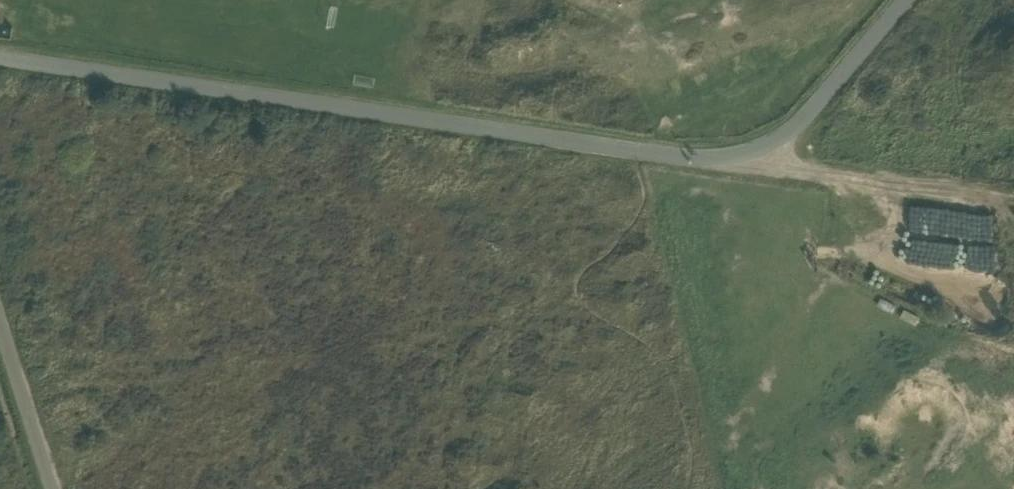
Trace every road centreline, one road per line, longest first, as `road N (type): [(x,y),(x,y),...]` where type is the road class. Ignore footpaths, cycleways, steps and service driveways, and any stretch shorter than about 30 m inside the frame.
road 1 (unclassified): [(0,53),(522,131),(700,149),(772,146),(898,0)]
road 2 (track): [(1013,186),(830,168),(772,146)]
road 3 (unclassified): [(55,488),(0,315)]

